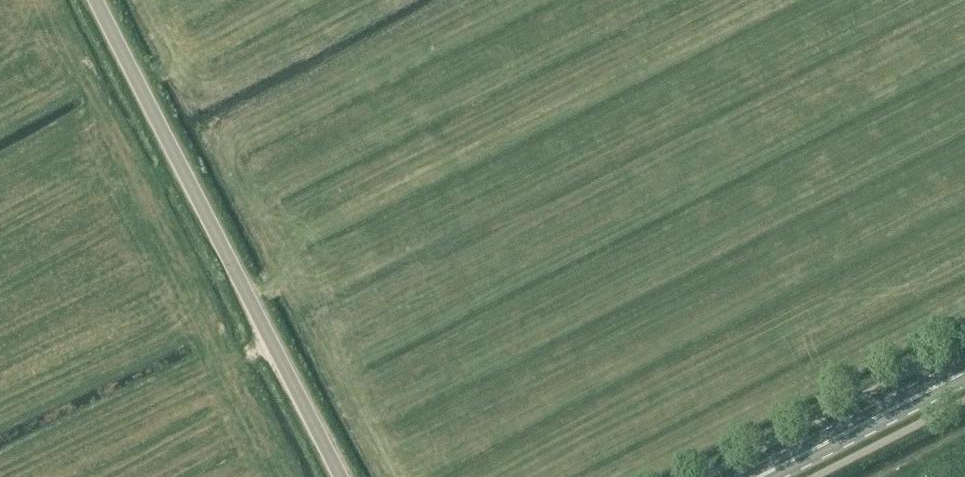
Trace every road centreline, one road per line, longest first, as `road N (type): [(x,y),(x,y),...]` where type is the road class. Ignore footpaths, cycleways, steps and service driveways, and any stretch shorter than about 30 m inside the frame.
road 1 (unclassified): [(340,476),(96,0)]
road 2 (primary): [(762,476),(964,373)]

